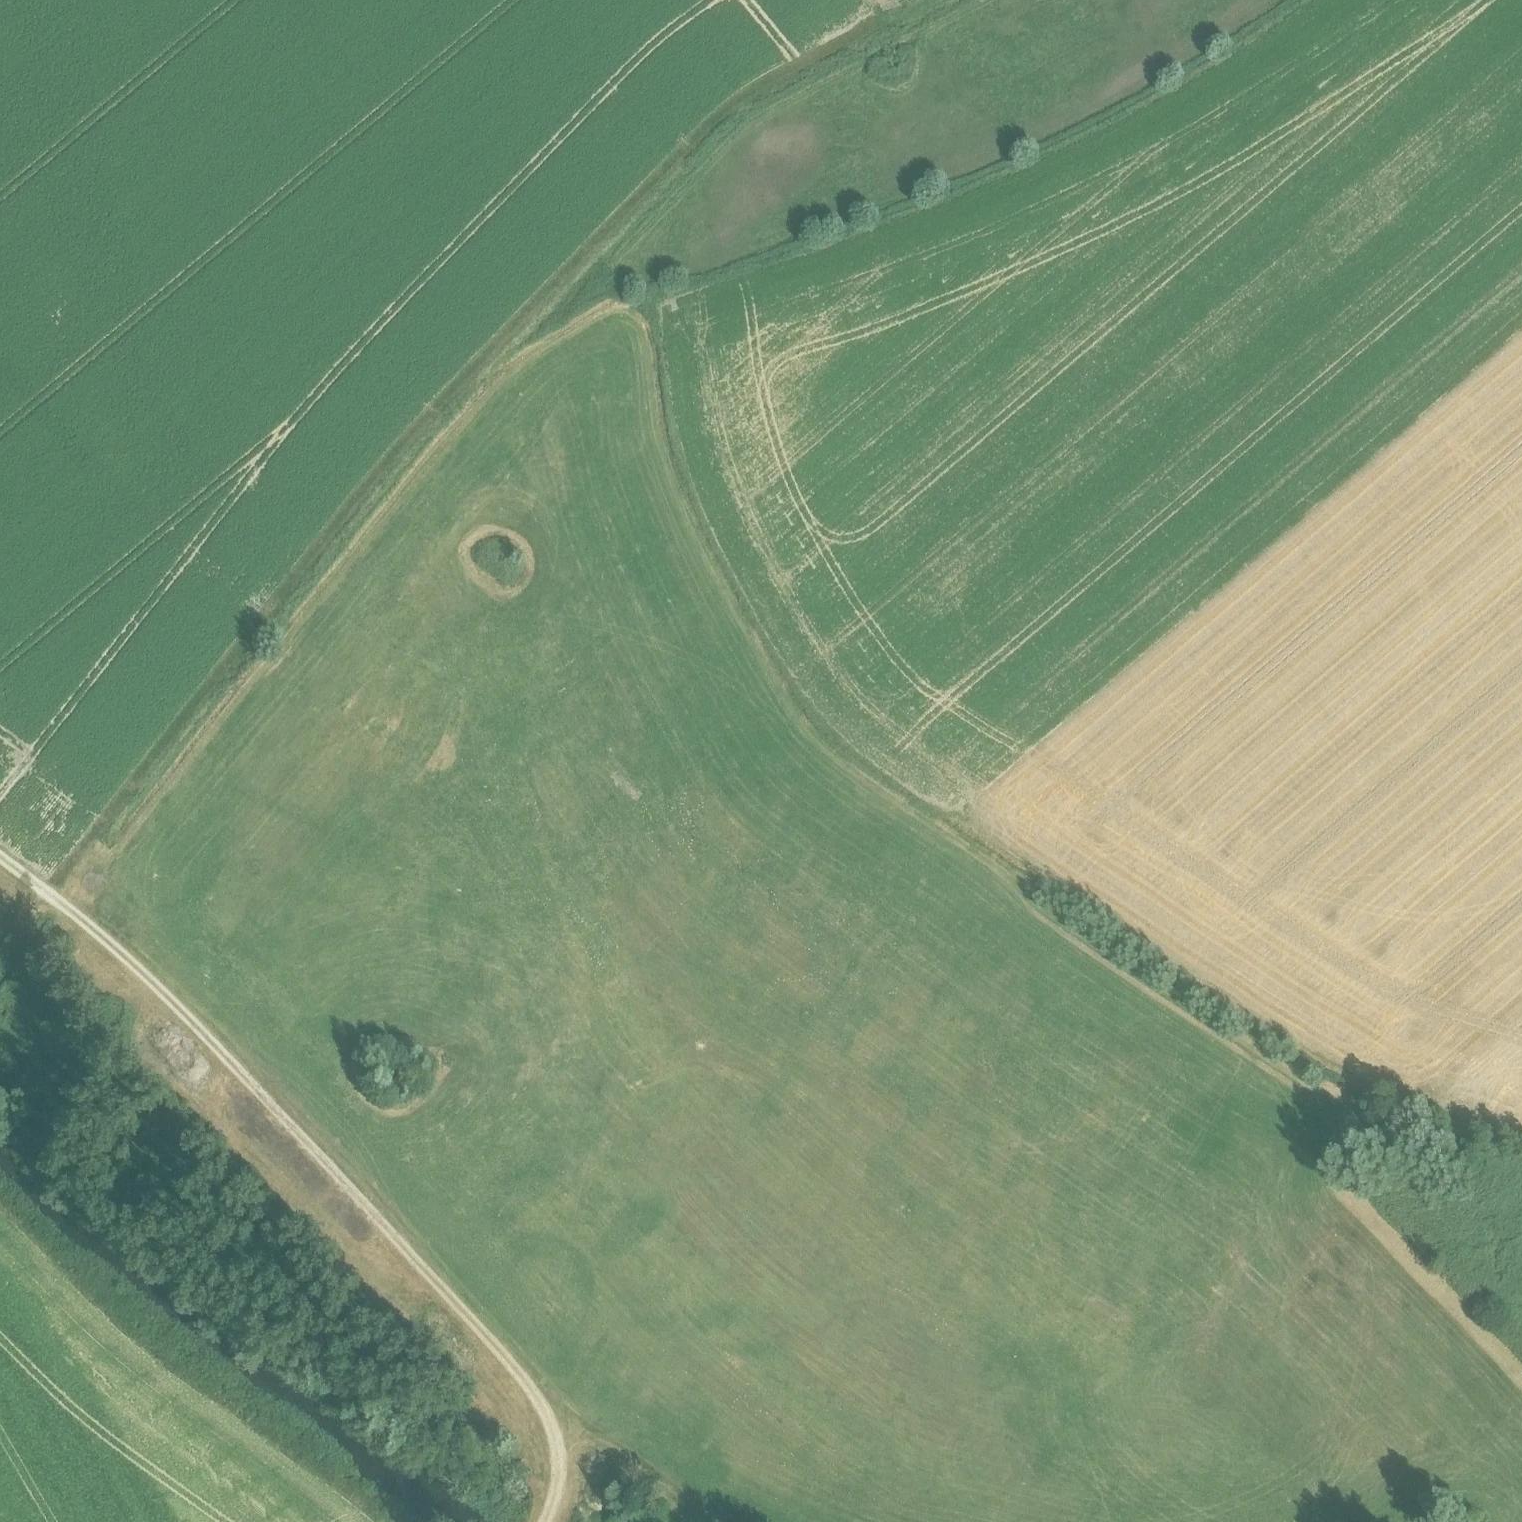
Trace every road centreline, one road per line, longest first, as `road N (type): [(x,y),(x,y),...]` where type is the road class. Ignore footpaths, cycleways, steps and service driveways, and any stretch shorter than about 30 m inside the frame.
road 1 (track): [(547,1521),(561,1445),(527,1381),(158,986),(0,855)]

